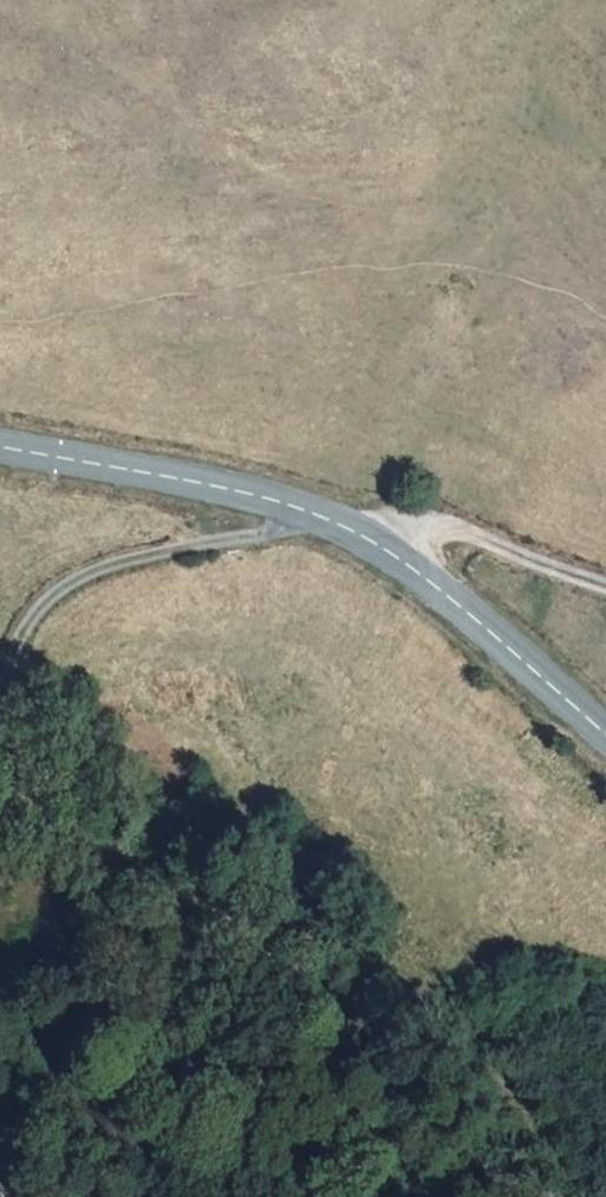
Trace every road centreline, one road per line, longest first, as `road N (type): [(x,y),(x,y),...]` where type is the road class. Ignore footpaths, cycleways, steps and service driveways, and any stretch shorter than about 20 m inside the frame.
road 1 (track): [(332,526),(191,544),(77,579),(23,633),(3,688),(6,765),(50,820),(299,961),(449,1113),(515,1196)]
road 2 (secondary): [(605,743),(388,554),(332,526),(273,505),(0,452)]

